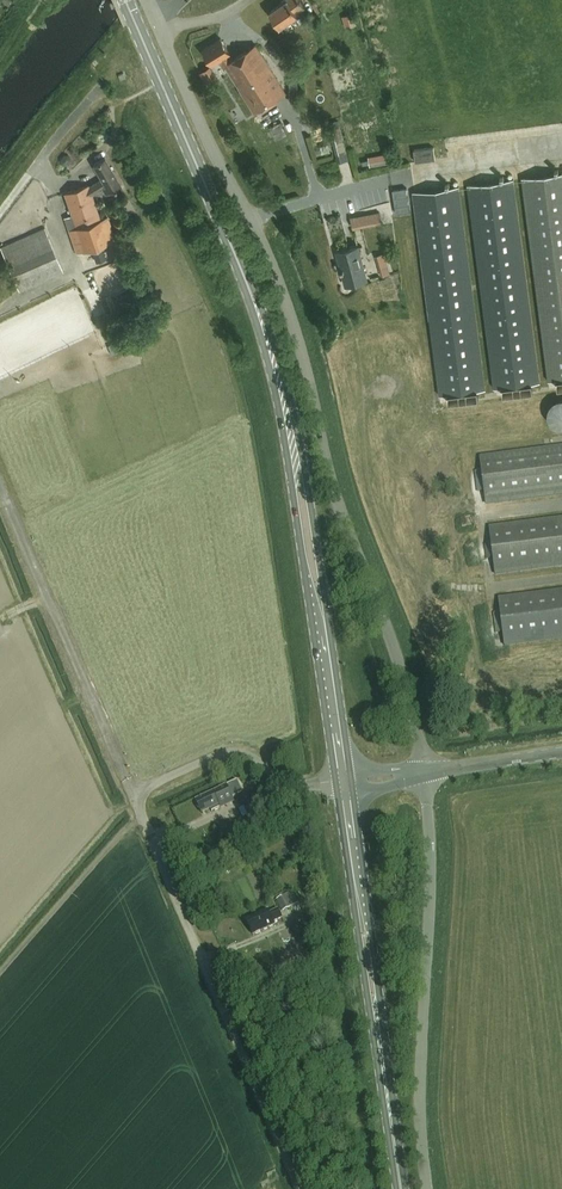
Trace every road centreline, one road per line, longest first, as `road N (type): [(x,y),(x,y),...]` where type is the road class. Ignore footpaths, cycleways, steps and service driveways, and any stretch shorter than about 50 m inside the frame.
road 1 (unclassified): [(425,771),(394,649),(334,492),(287,307),(160,32)]
road 2 (primary): [(253,300),(280,415),(336,781)]
road 3 (primary): [(350,772),(303,456),(279,358),(253,300)]
road 4 (unclassified): [(299,1188),(132,793)]
road 5 (unclassified): [(427,1188),(420,1097),(431,878),(425,771)]
road 6 (primary): [(336,781),(390,1117)]
road 7 (unclassified): [(132,793),(0,487)]
road 8 (primary): [(390,1117),(353,792)]
road 9 (primary): [(253,300),(125,0)]
road 10 (unclassified): [(132,793),(233,752),(288,783),(336,781)]
road 11 (unclassified): [(0,214),(102,85)]
road 12 (tertiary): [(425,771),(561,751)]

